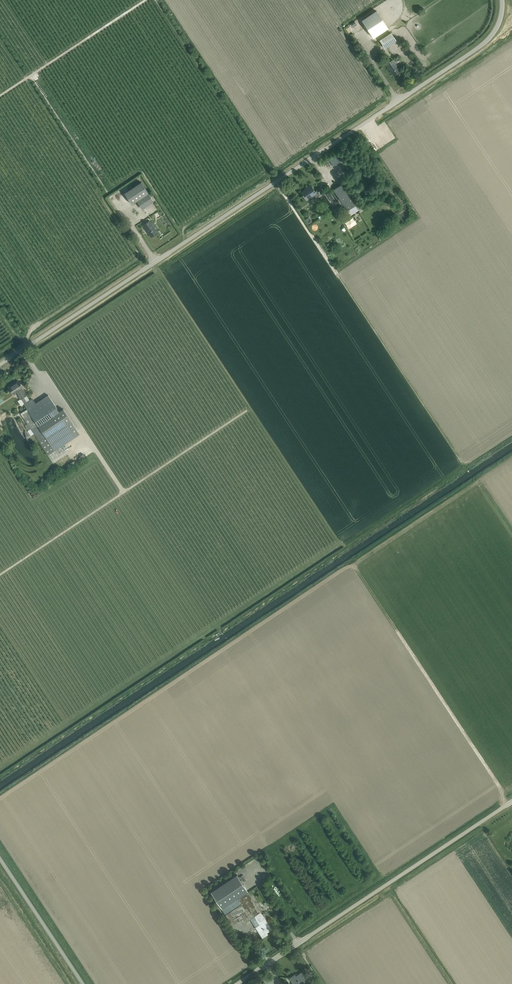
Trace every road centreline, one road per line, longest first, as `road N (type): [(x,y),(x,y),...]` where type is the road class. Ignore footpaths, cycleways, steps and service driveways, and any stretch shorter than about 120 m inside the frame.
road 1 (unclassified): [(0,367),(485,41),(500,0)]
road 2 (unclassified): [(235,983),(511,801)]
road 3 (unclassified): [(81,983),(0,861)]

